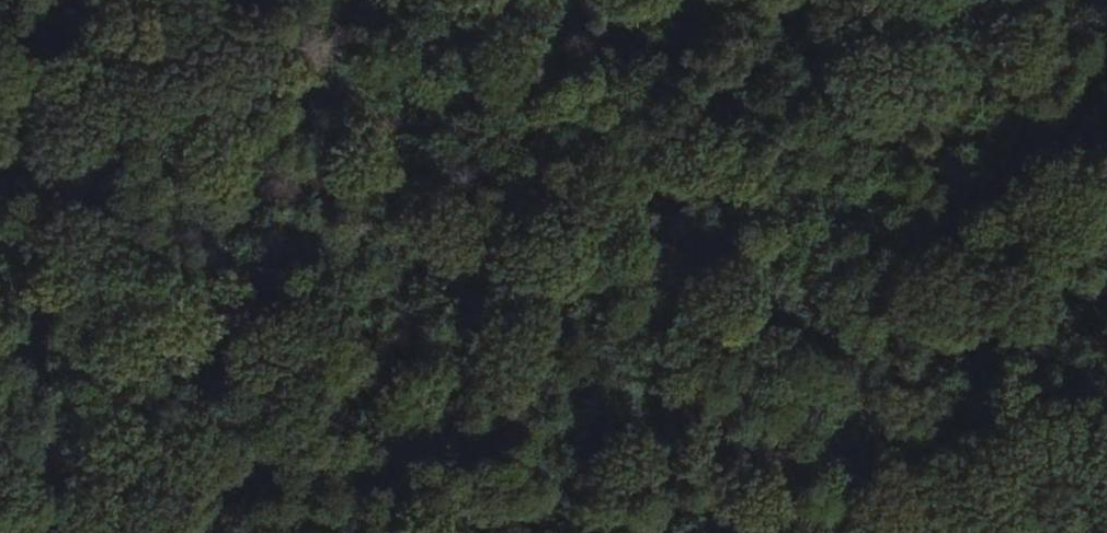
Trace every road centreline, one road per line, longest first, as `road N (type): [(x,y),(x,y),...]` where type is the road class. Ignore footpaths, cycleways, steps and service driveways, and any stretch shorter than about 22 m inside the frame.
road 1 (track): [(0,245),(171,374),(297,532)]
road 2 (track): [(927,532),(1089,427),(1106,404)]

